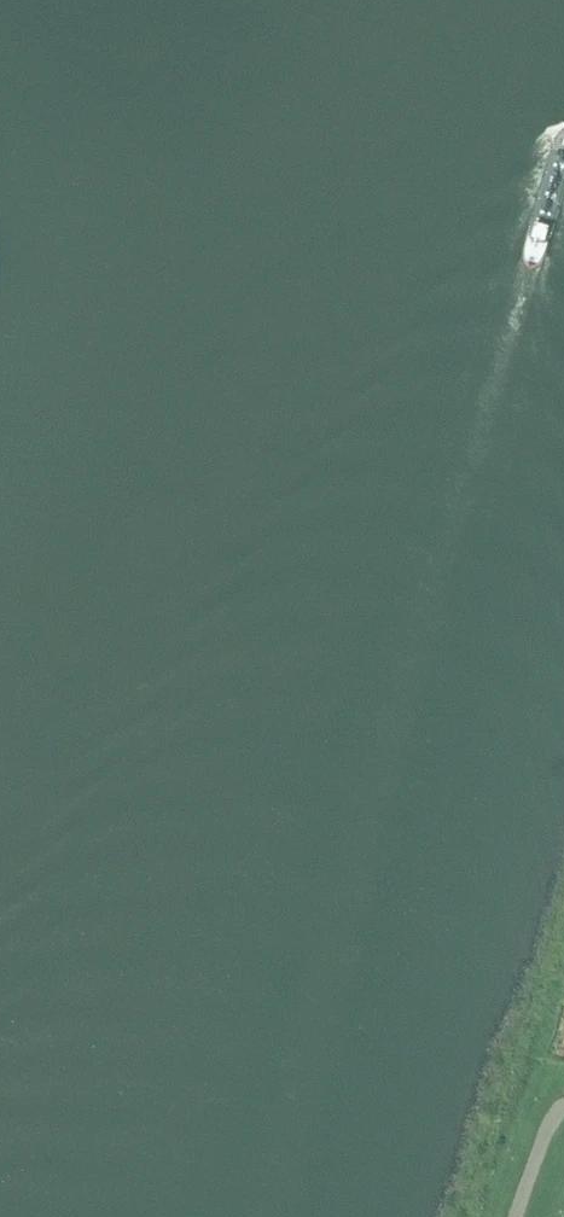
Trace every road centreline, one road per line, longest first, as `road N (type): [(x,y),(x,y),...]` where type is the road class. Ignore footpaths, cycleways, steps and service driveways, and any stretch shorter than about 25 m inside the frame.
road 1 (unclassified): [(513,1216),(539,1140),(563,1103)]

